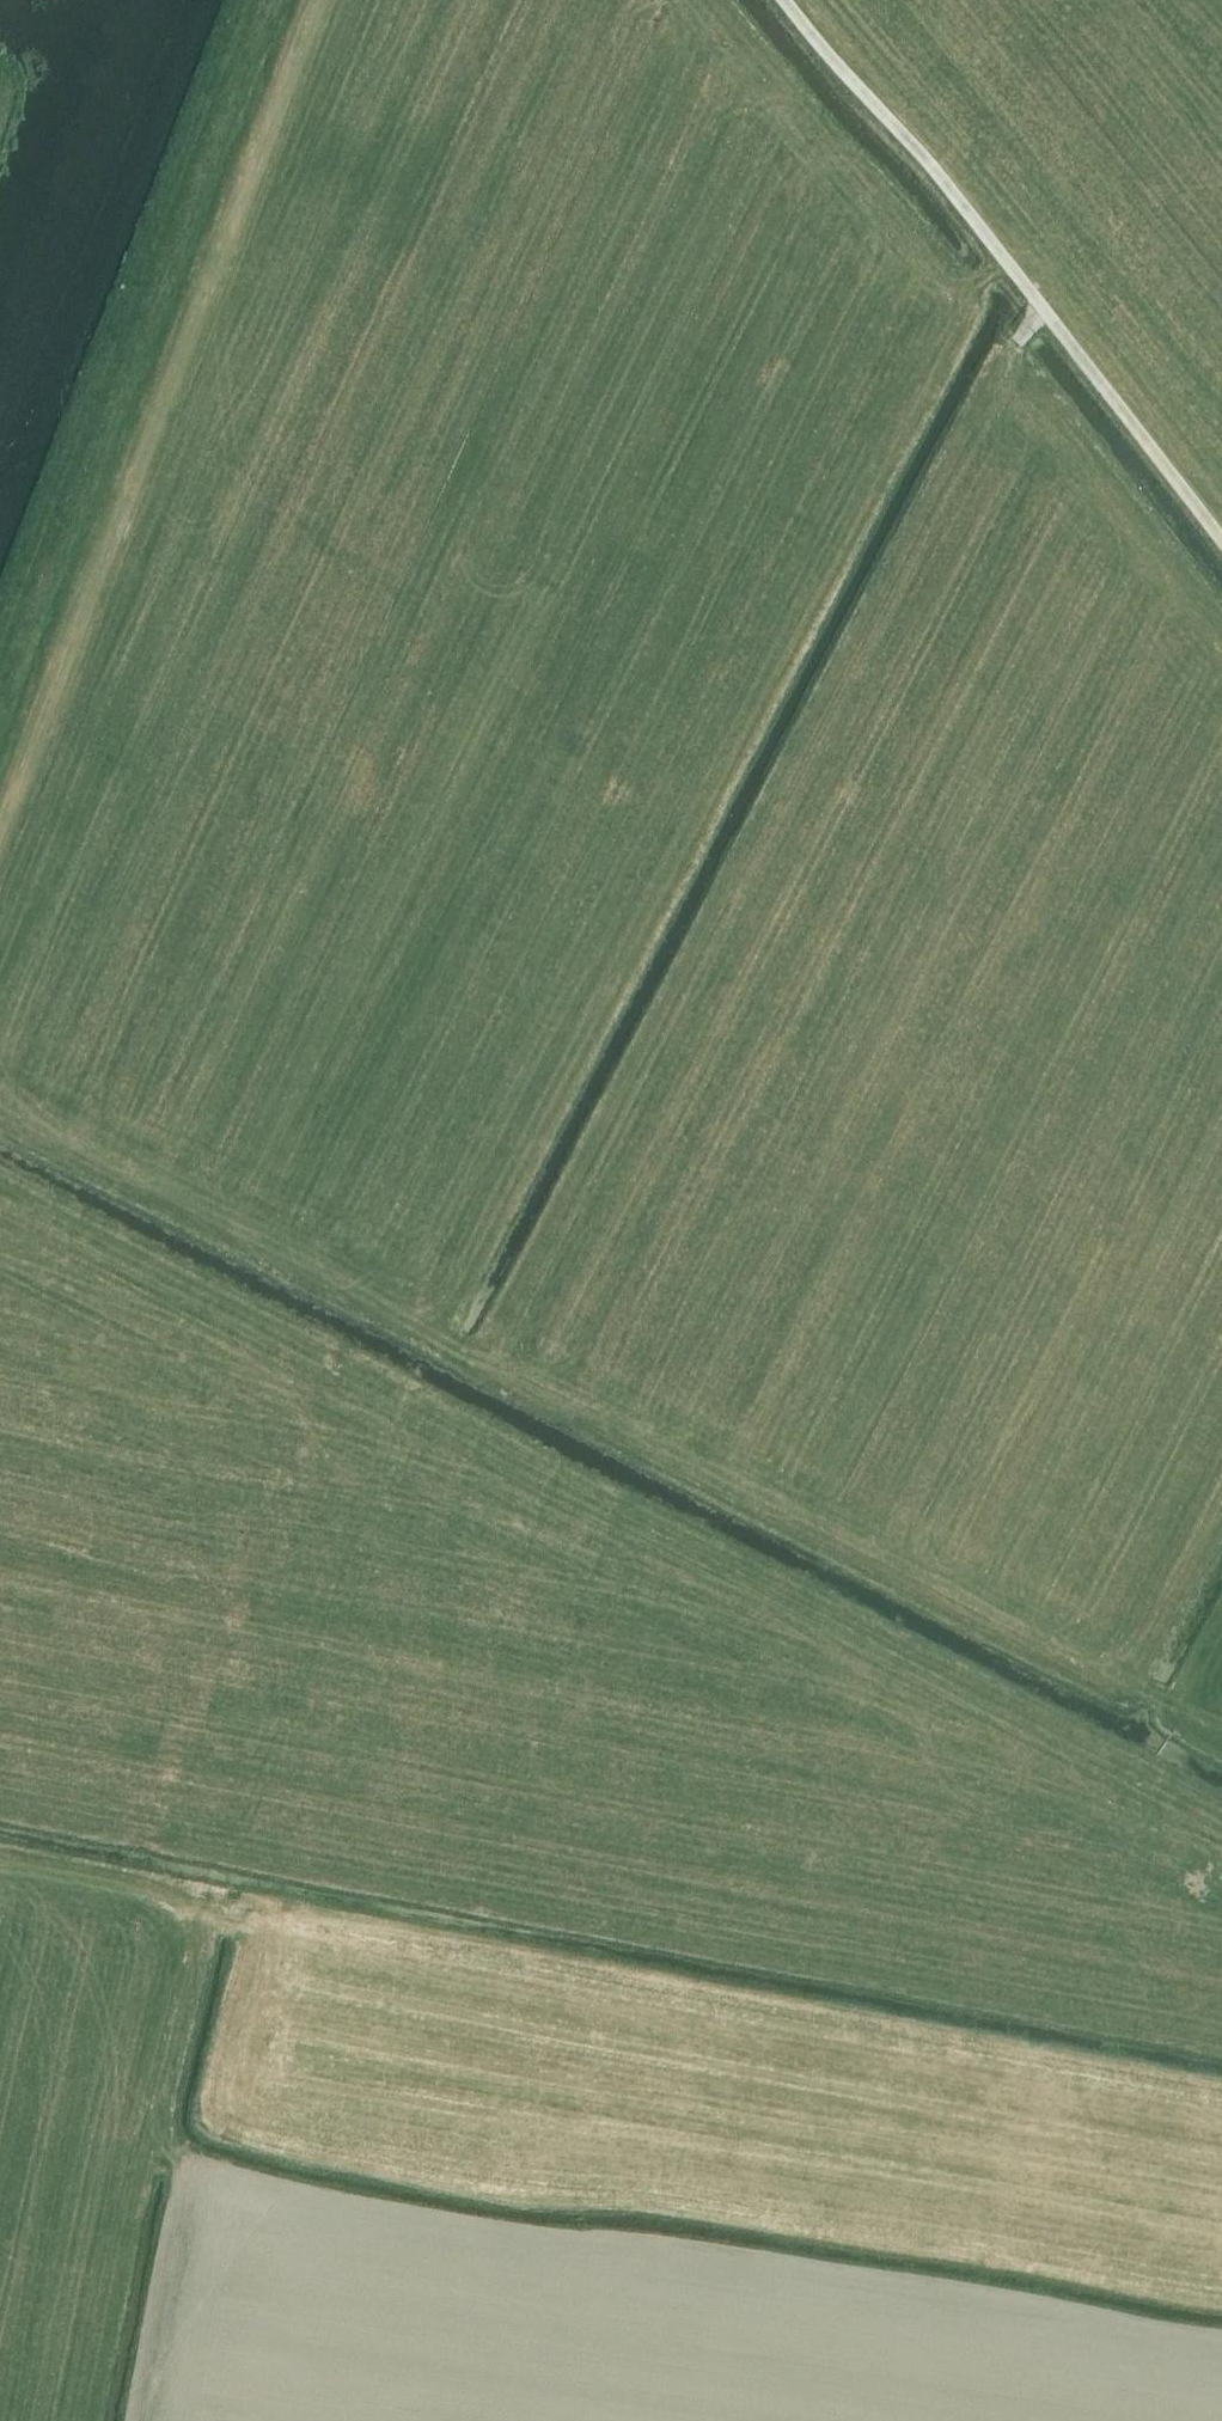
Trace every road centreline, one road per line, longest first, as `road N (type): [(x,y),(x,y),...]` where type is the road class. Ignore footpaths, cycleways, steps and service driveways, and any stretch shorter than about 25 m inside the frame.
road 1 (track): [(1221,539),(925,159),(785,0)]

